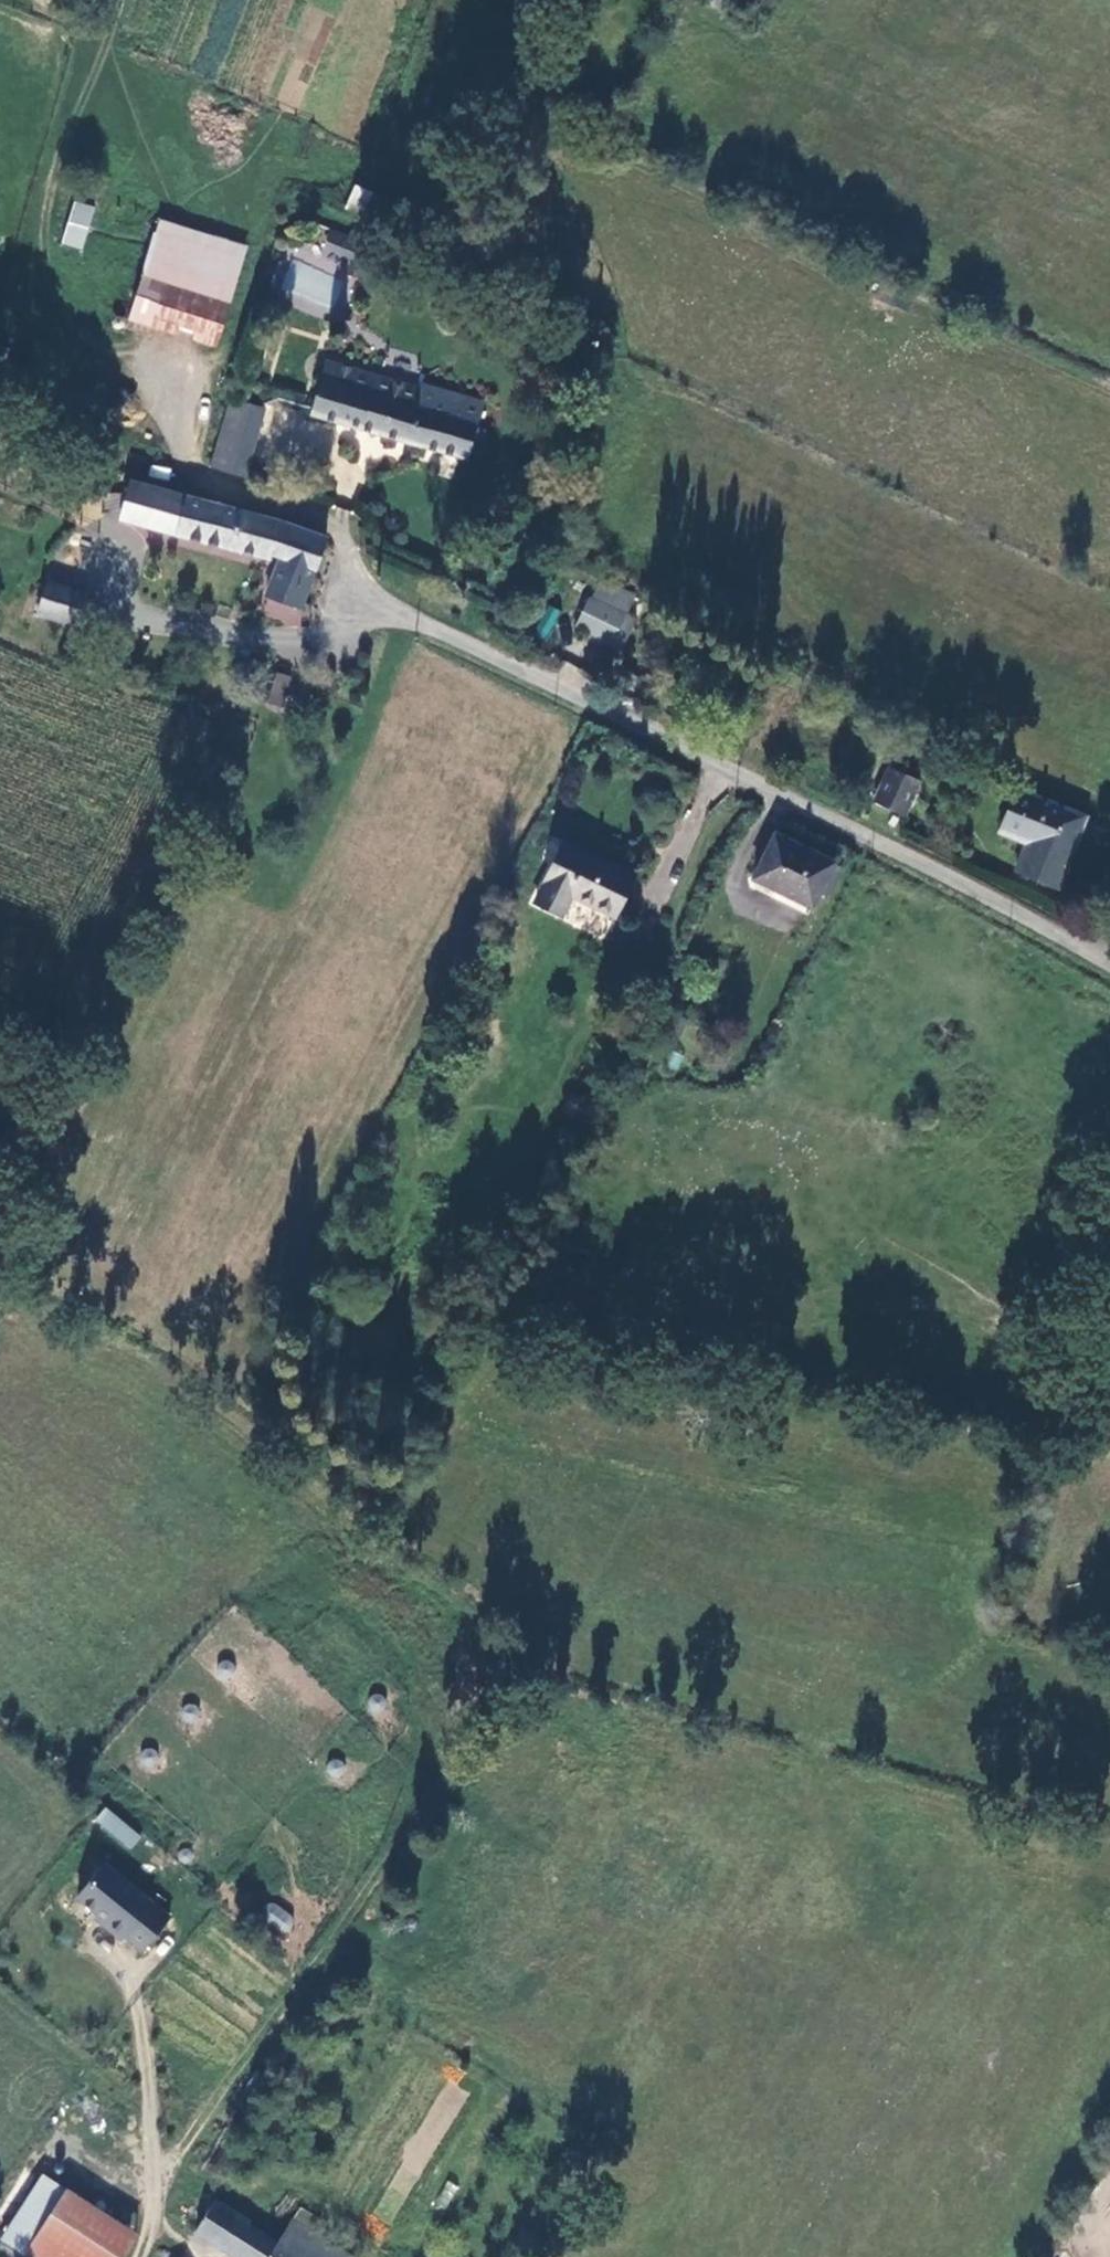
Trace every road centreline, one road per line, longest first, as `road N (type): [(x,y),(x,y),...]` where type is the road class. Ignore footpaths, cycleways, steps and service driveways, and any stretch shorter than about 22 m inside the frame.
road 1 (unclassified): [(1109,963),(986,906),(747,773),(369,603),(351,561)]

